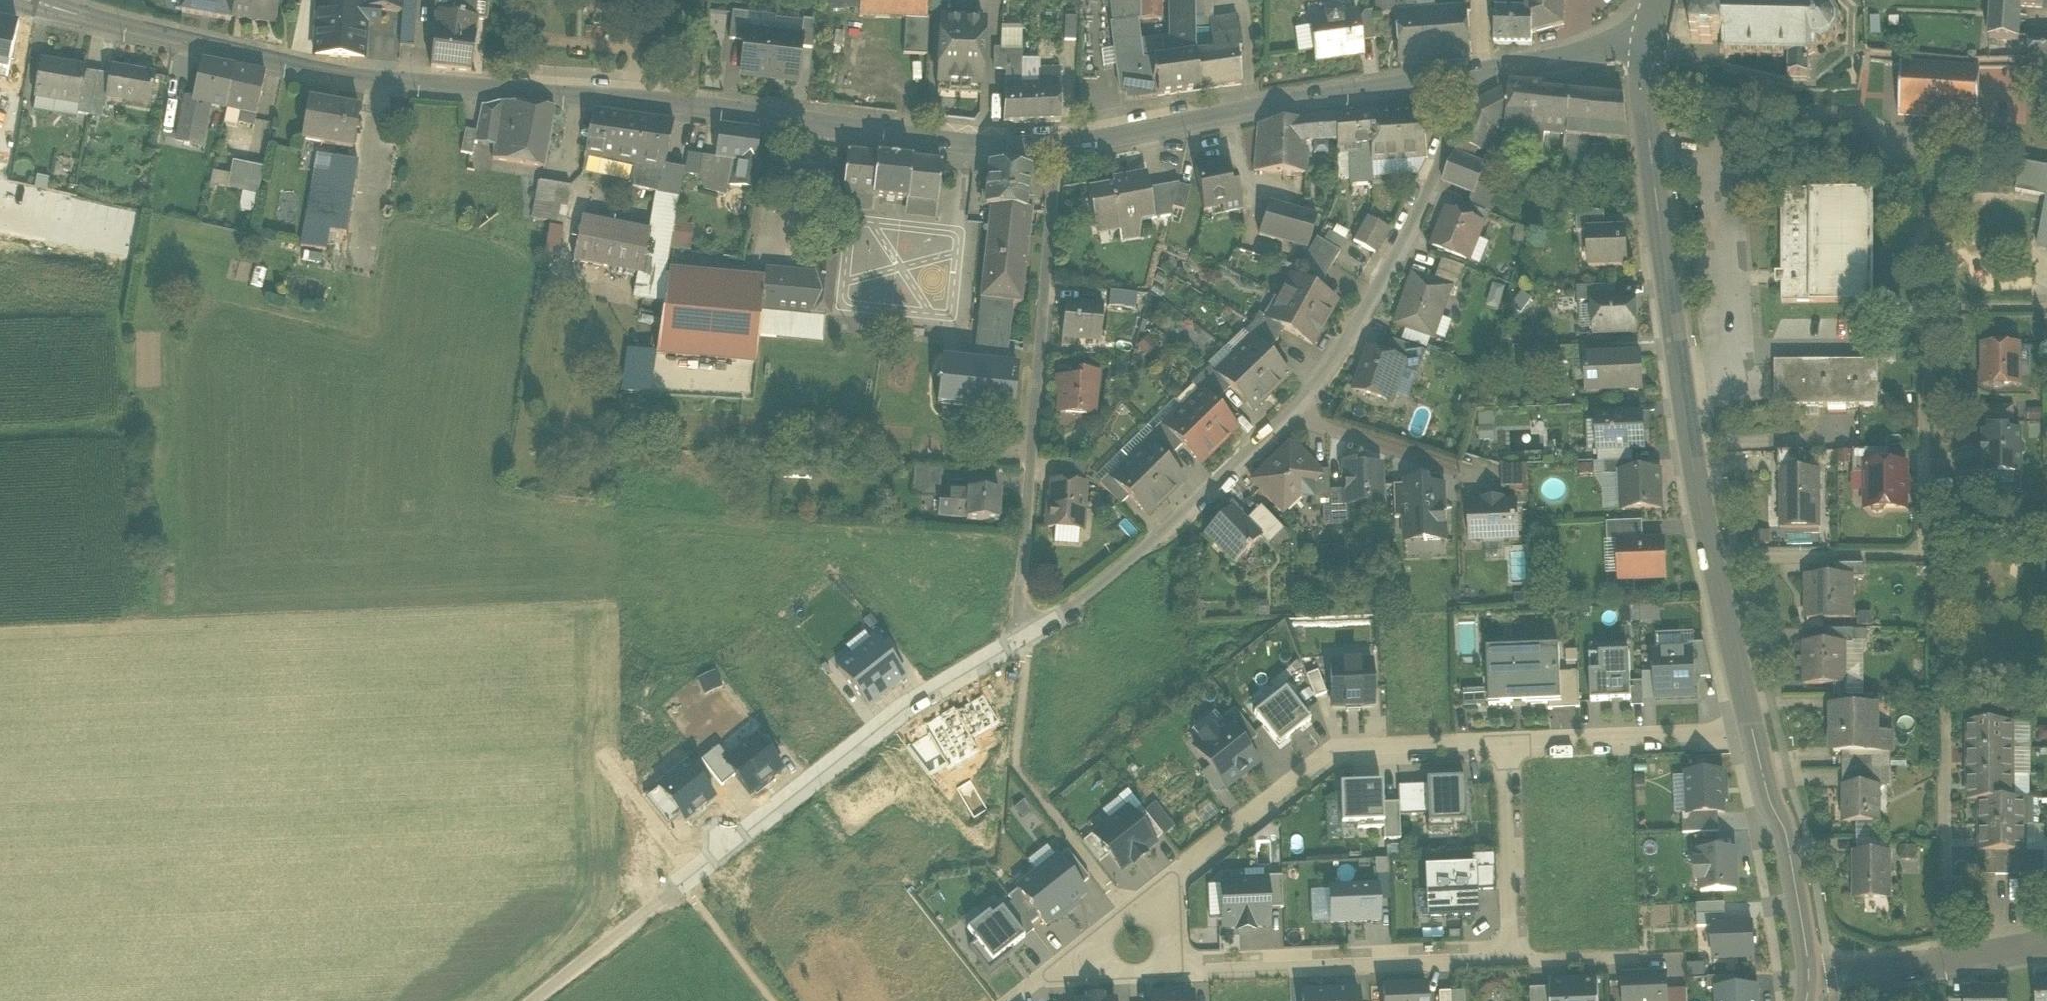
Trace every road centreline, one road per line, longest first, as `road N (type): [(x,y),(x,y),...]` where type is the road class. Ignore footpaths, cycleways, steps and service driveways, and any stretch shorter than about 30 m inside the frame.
road 1 (tertiary): [(36,0),(145,36),(457,84),(1055,140)]
road 2 (residential): [(1055,140),(1020,599),(1027,633),(1123,565),(1293,413)]
road 3 (track): [(531,1000),(855,748),(1027,633)]
road 4 (residential): [(1039,979),(1335,747),(1502,741)]
road 5 (tertiary): [(1640,44),(1637,92),(1711,557)]
road 6 (residential): [(1039,979),(1512,960)]
road 7 (tertiary): [(1055,140),(1485,74)]
road 8 (residential): [(1947,958),(1945,714),(1938,695),(1939,557),(1932,544)]
road 9 (residential): [(1293,413),(1327,374),(1485,74)]
road 10 (tertiary): [(1752,730),(1785,832),(1809,975)]
road 11 (residential): [(1502,741),(1752,730)]
road 12 (residential): [(1932,544),(1925,532),(1924,309)]
road 13 (residential): [(1932,544),(1918,554),(1711,557)]
road 14 (residential): [(1512,960),(1502,741)]
road 15 (tertiary): [(1711,557),(1752,730)]
road 16 (residential): [(1451,471),(1293,413)]
road 17 (tertiary): [(1485,74),(1640,44)]
road 18 (residential): [(1947,958),(1809,975)]
road 19 (residential): [(1512,960),(1635,956)]

